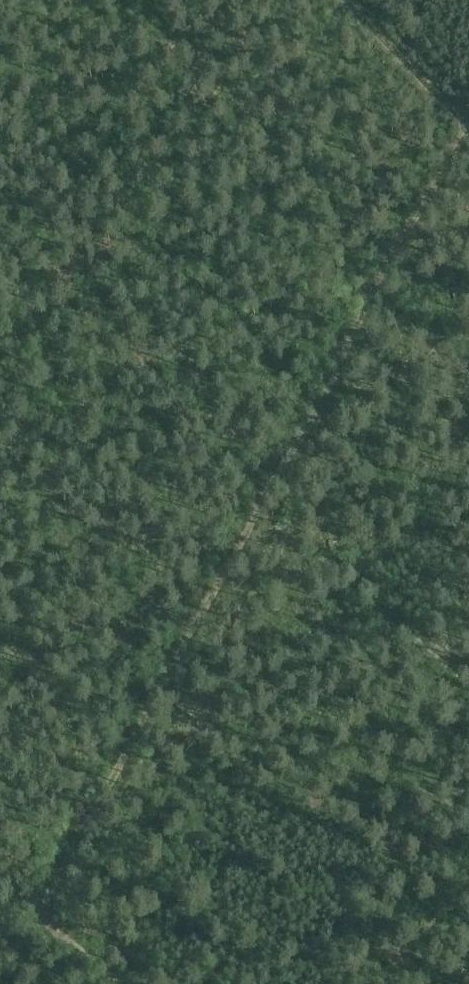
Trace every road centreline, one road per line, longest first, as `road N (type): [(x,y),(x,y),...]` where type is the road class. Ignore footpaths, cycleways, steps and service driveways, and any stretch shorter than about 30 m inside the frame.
road 1 (track): [(39,914),(468,117)]
road 2 (track): [(341,0),(468,133)]

